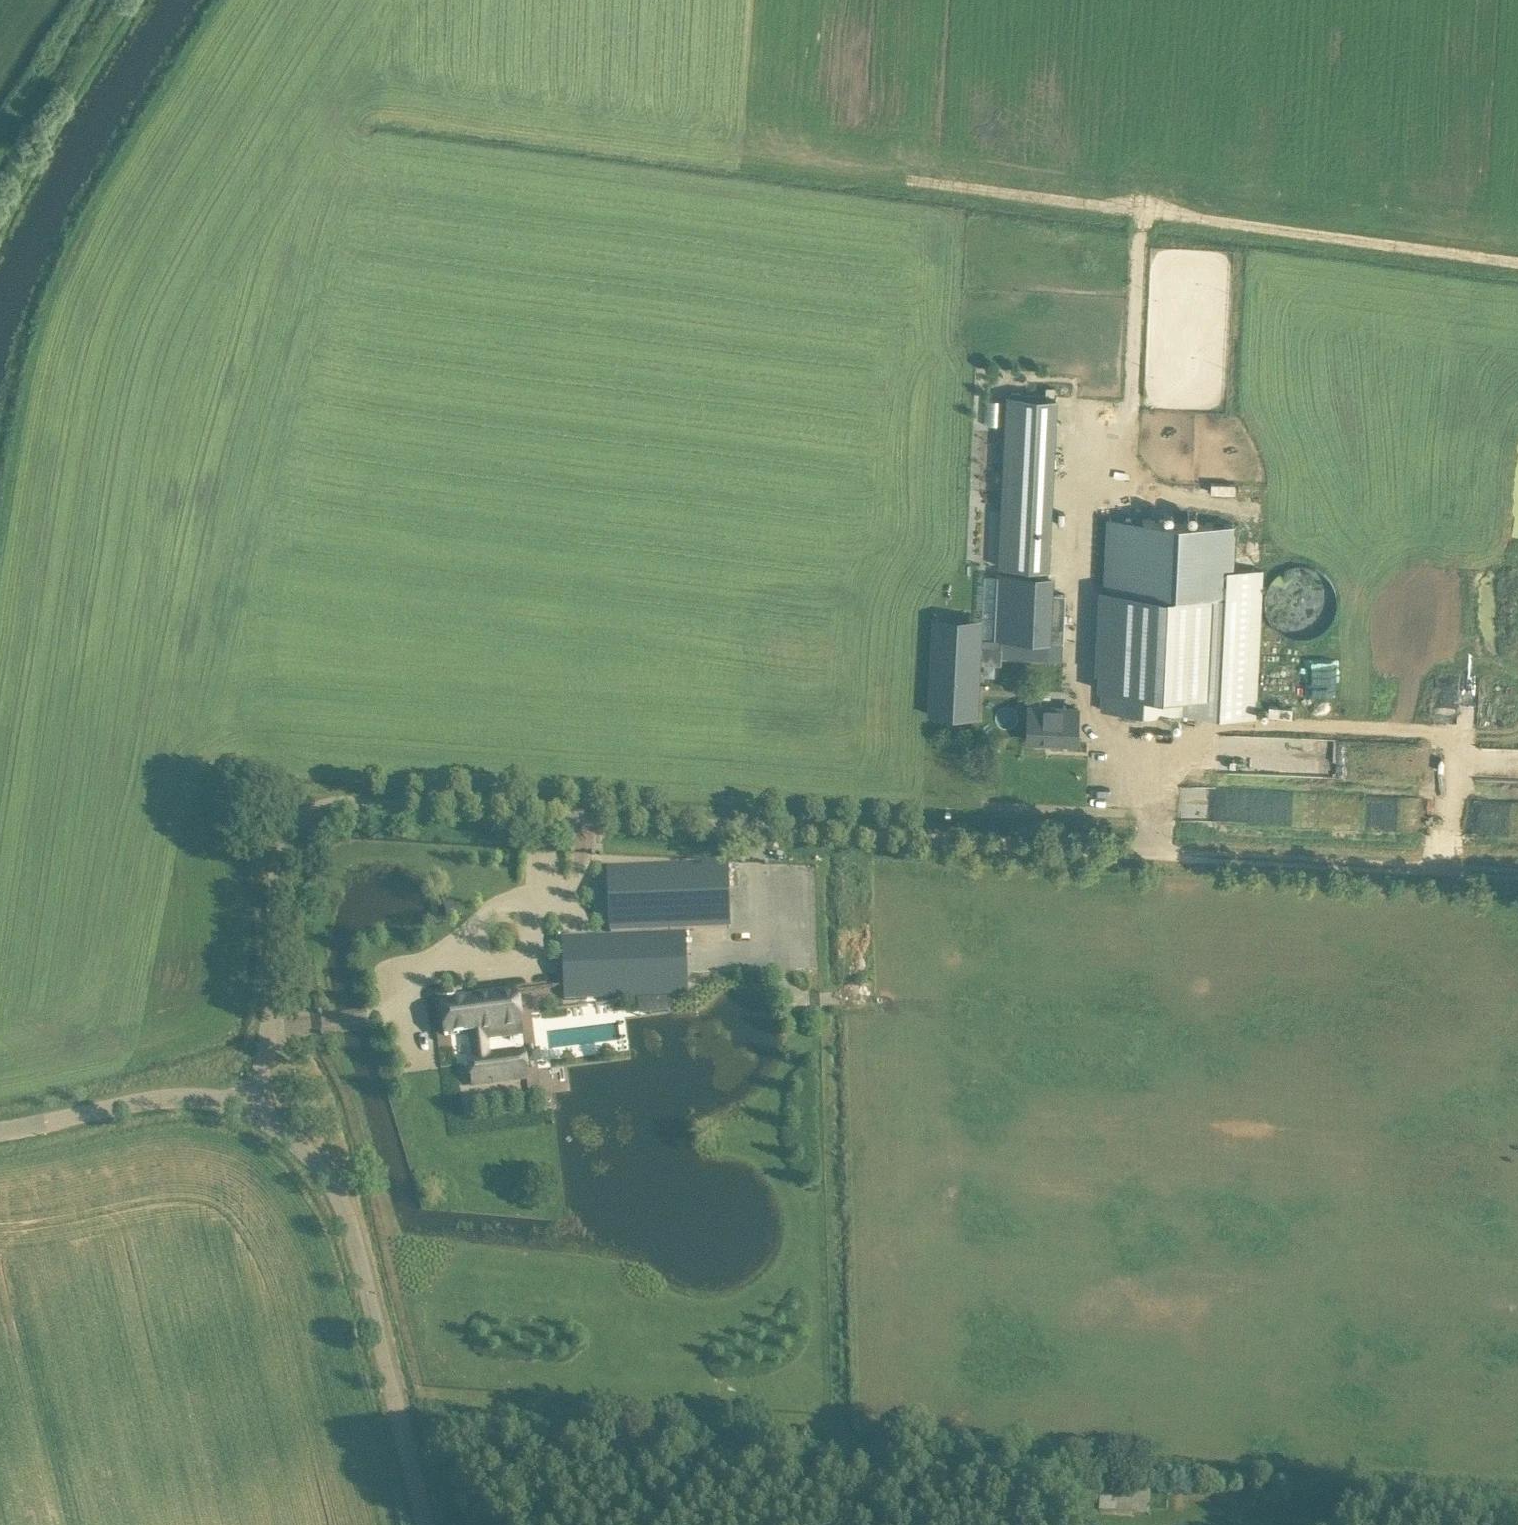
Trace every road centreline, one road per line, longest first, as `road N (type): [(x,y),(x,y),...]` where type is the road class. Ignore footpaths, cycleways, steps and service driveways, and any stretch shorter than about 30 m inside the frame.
road 1 (track): [(329,808),(1517,876)]
road 2 (unclassified): [(426,1524),(363,1275),(330,1186),(299,1142),(248,1106)]
road 3 (unclassified): [(248,1106),(291,867),(303,826),(329,808)]
road 4 (unclassified): [(248,1106),(147,1101),(0,1133)]
road 5 (track): [(0,158),(92,0)]

